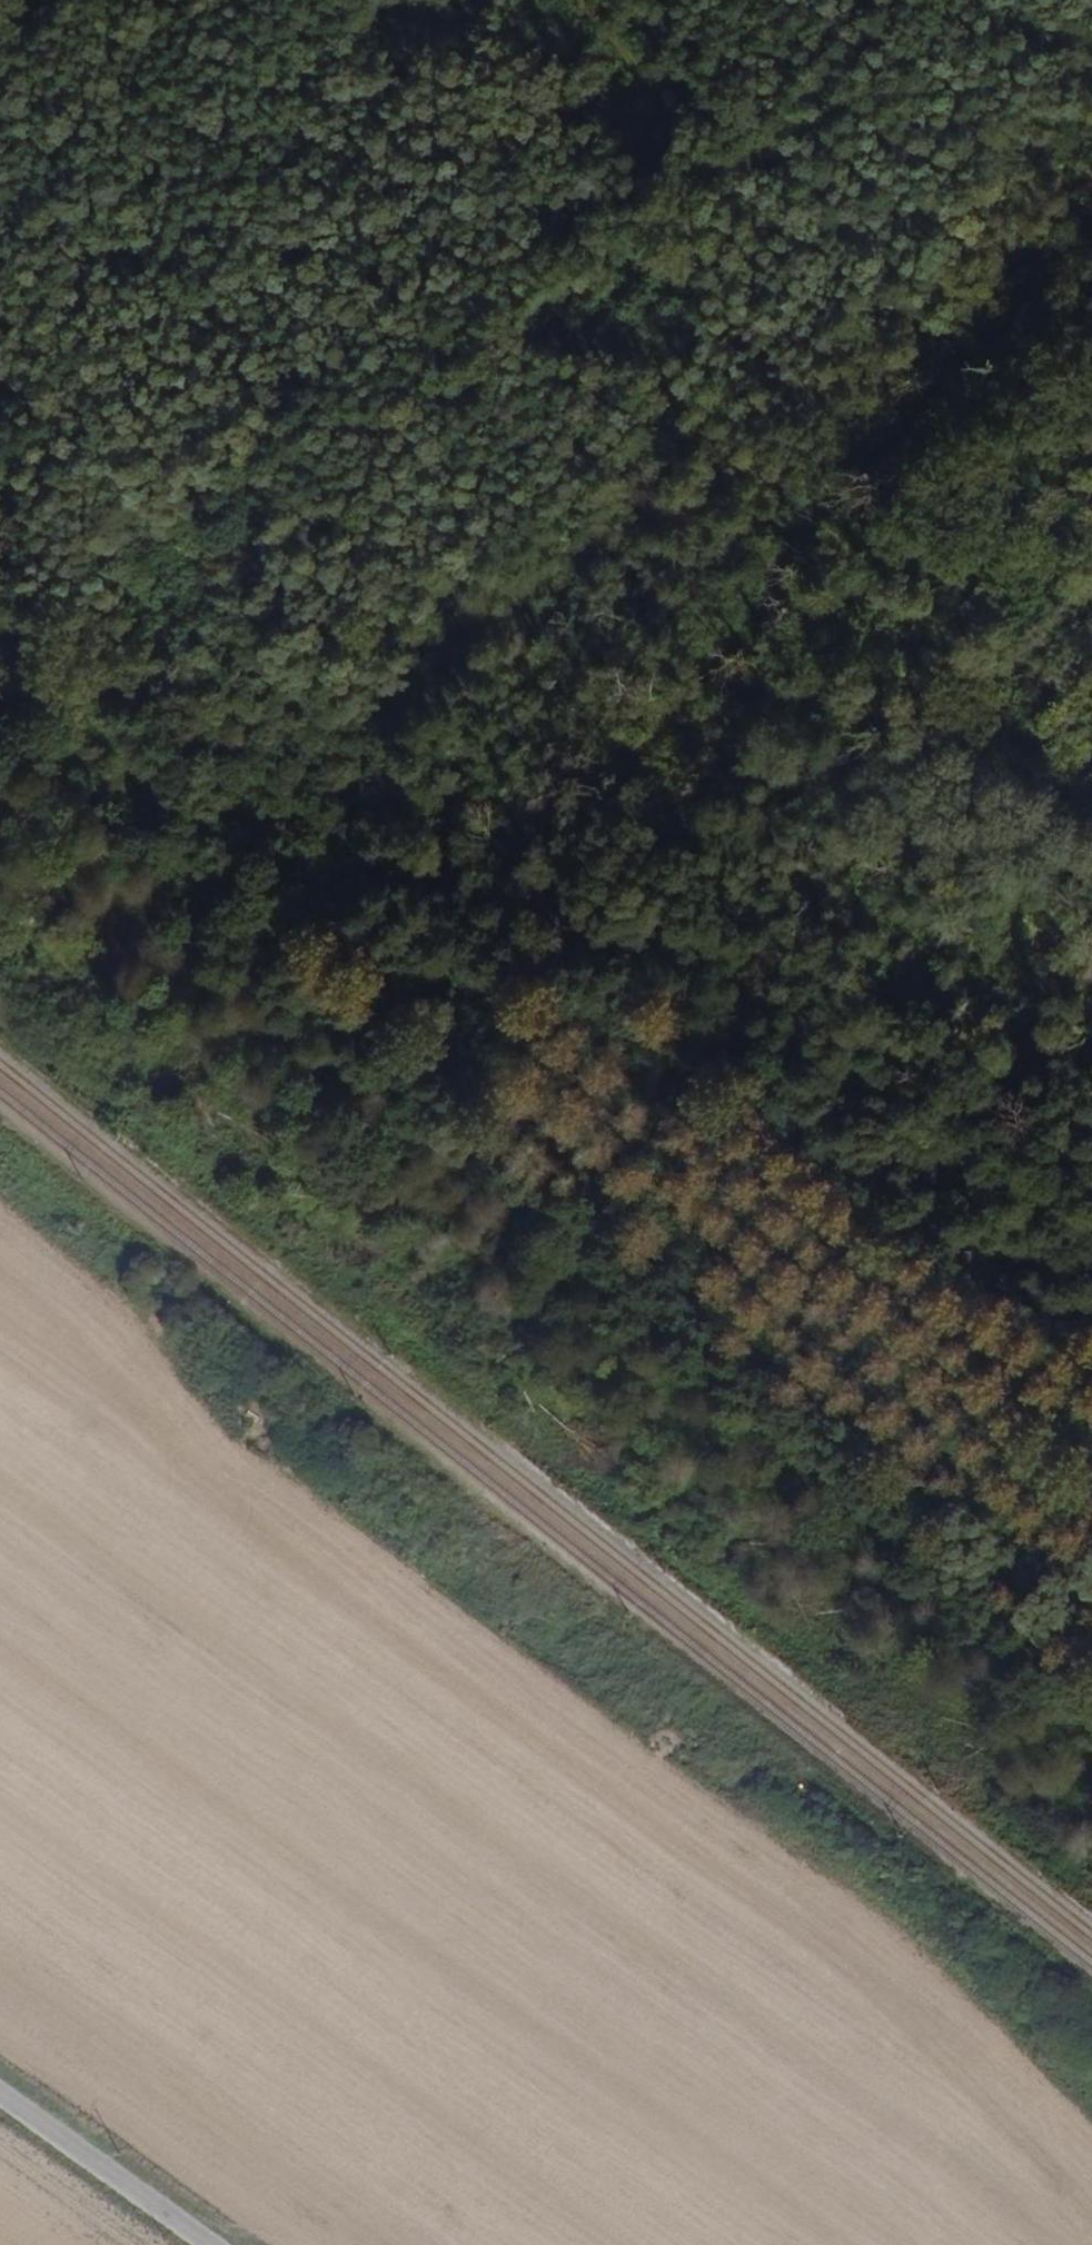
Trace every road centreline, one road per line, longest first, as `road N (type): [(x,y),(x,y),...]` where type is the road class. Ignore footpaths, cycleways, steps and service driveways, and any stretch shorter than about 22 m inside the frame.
road 1 (track): [(718,0),(1050,343)]
road 2 (unclassified): [(0,2092),(214,2244)]

